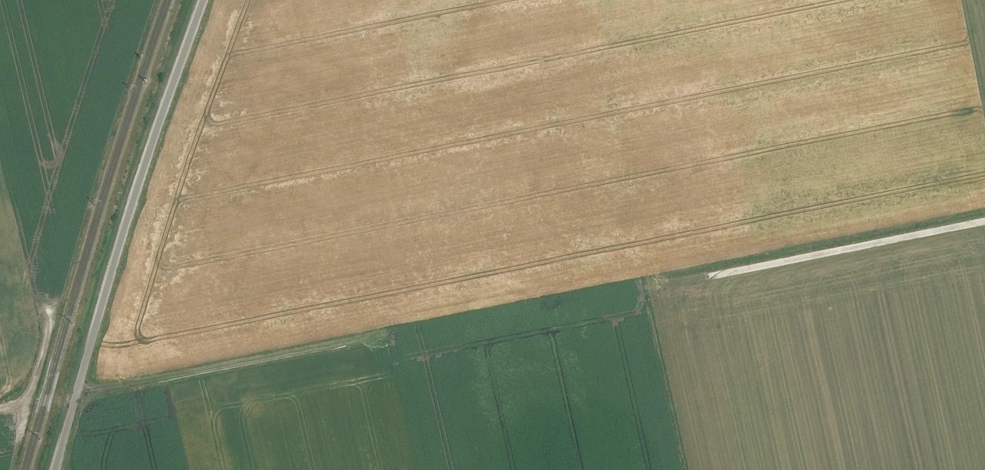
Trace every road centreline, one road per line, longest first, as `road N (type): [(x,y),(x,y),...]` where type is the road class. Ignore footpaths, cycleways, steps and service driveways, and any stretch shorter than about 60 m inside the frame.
road 1 (unclassified): [(55,469),(203,0)]
road 2 (track): [(654,284),(984,221)]

